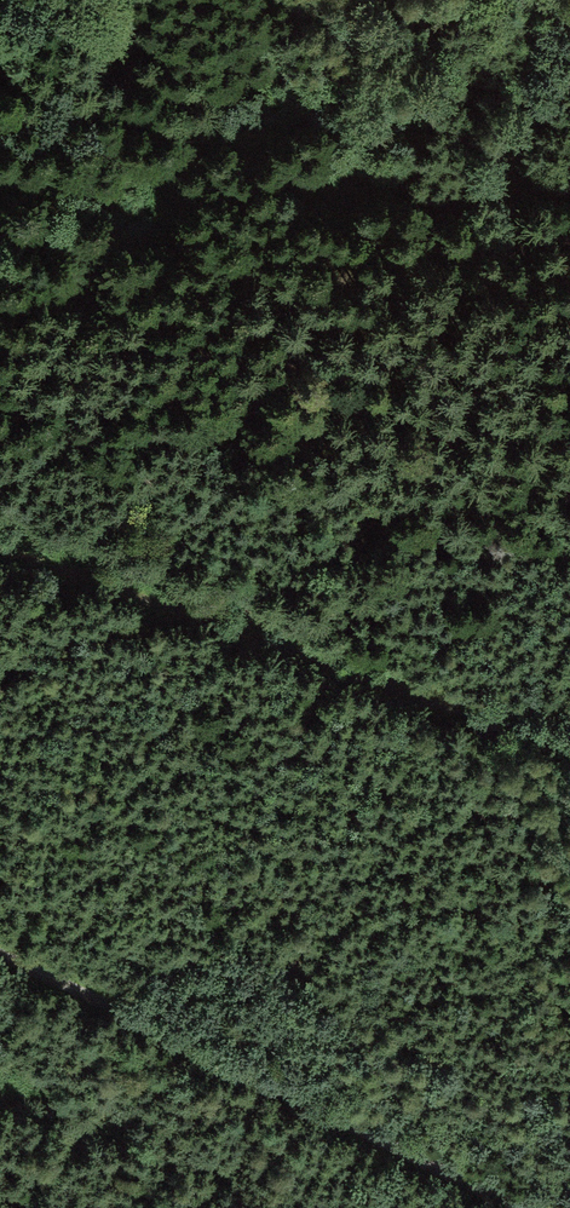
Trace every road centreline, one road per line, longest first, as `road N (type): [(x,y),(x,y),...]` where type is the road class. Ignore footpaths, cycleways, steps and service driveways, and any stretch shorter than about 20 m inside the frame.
road 1 (track): [(569,763),(0,549)]
road 2 (track): [(523,1207),(0,953)]
road 3 (track): [(0,296),(177,257),(569,226)]

